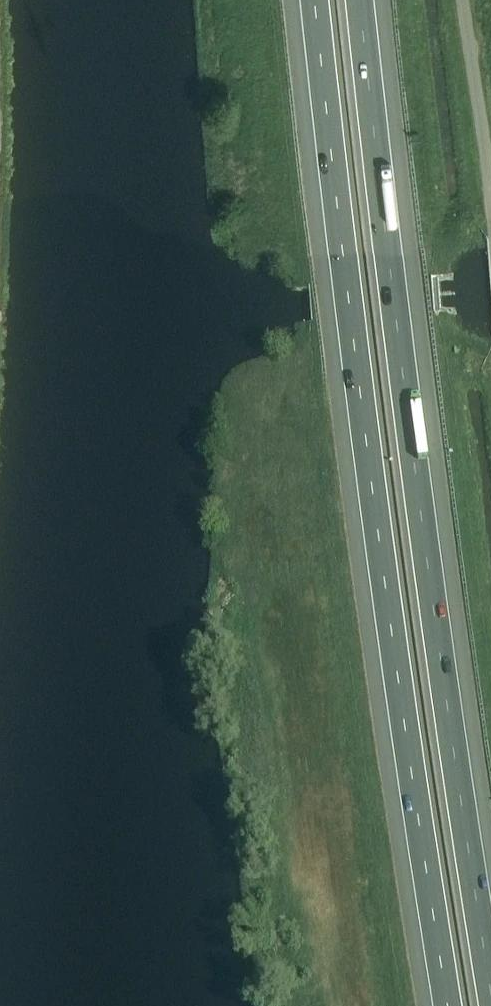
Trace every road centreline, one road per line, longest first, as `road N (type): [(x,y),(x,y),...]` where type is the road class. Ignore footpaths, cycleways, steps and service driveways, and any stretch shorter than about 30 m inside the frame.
road 1 (motorway): [(314,0),(354,383),(451,1005)]
road 2 (motorway): [(490,950),(447,679),(366,0)]
road 3 (unclassified): [(490,188),(464,0)]

